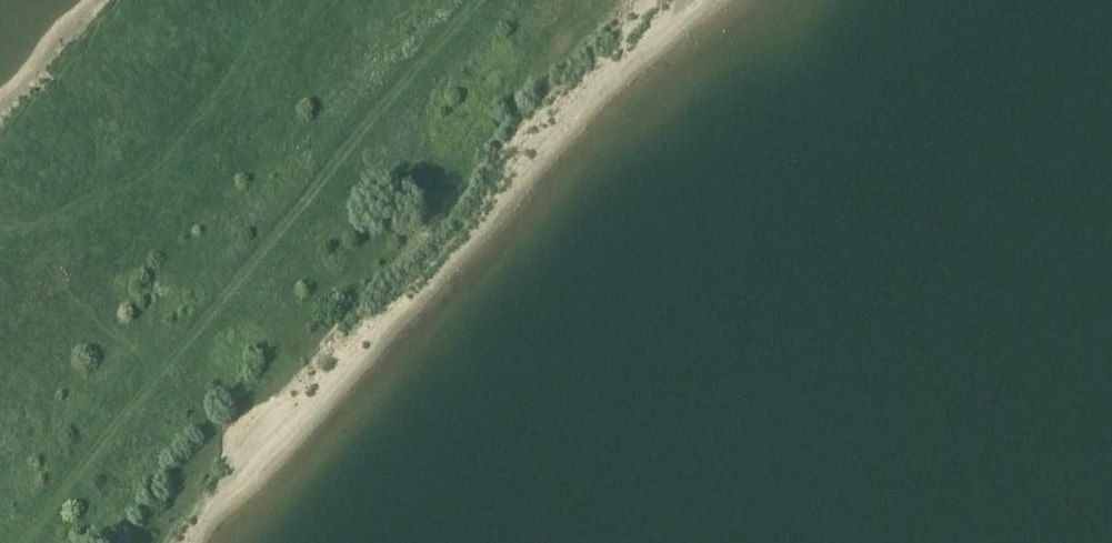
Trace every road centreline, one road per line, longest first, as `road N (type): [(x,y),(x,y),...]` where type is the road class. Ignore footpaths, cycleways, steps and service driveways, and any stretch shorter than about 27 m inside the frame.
road 1 (track): [(487,0),(310,210),(67,462),(8,542)]

